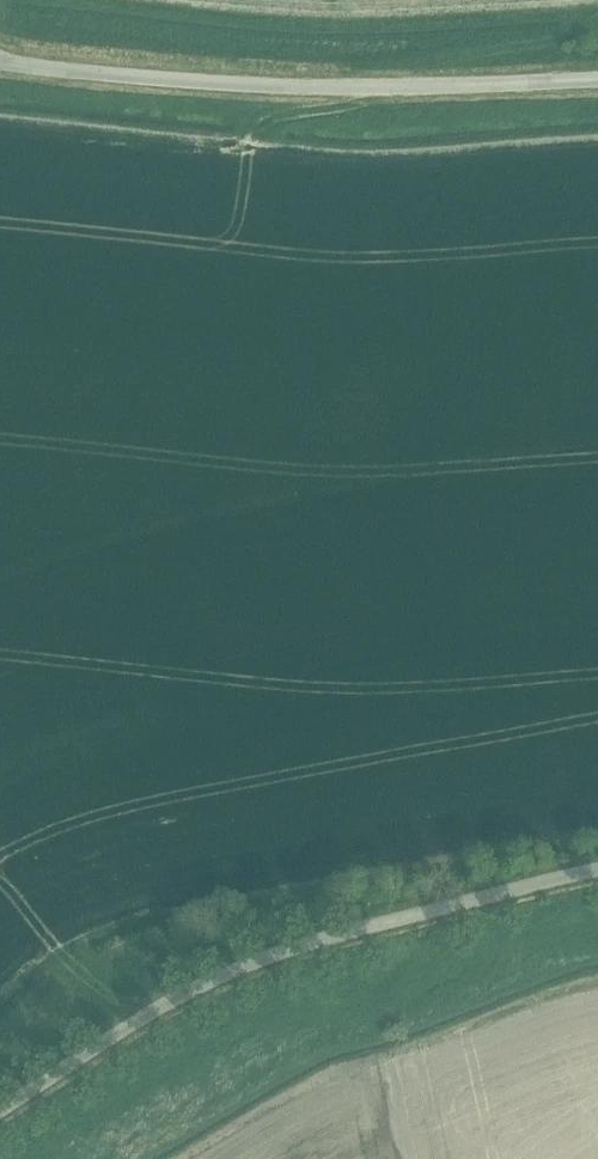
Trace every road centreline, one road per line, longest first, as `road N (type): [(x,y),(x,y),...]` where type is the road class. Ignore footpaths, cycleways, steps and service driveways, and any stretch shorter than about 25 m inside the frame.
road 1 (unclassified): [(0,1111),(140,1019),(246,965),(597,869)]
road 2 (unclassified): [(597,85),(423,86),(0,59)]

